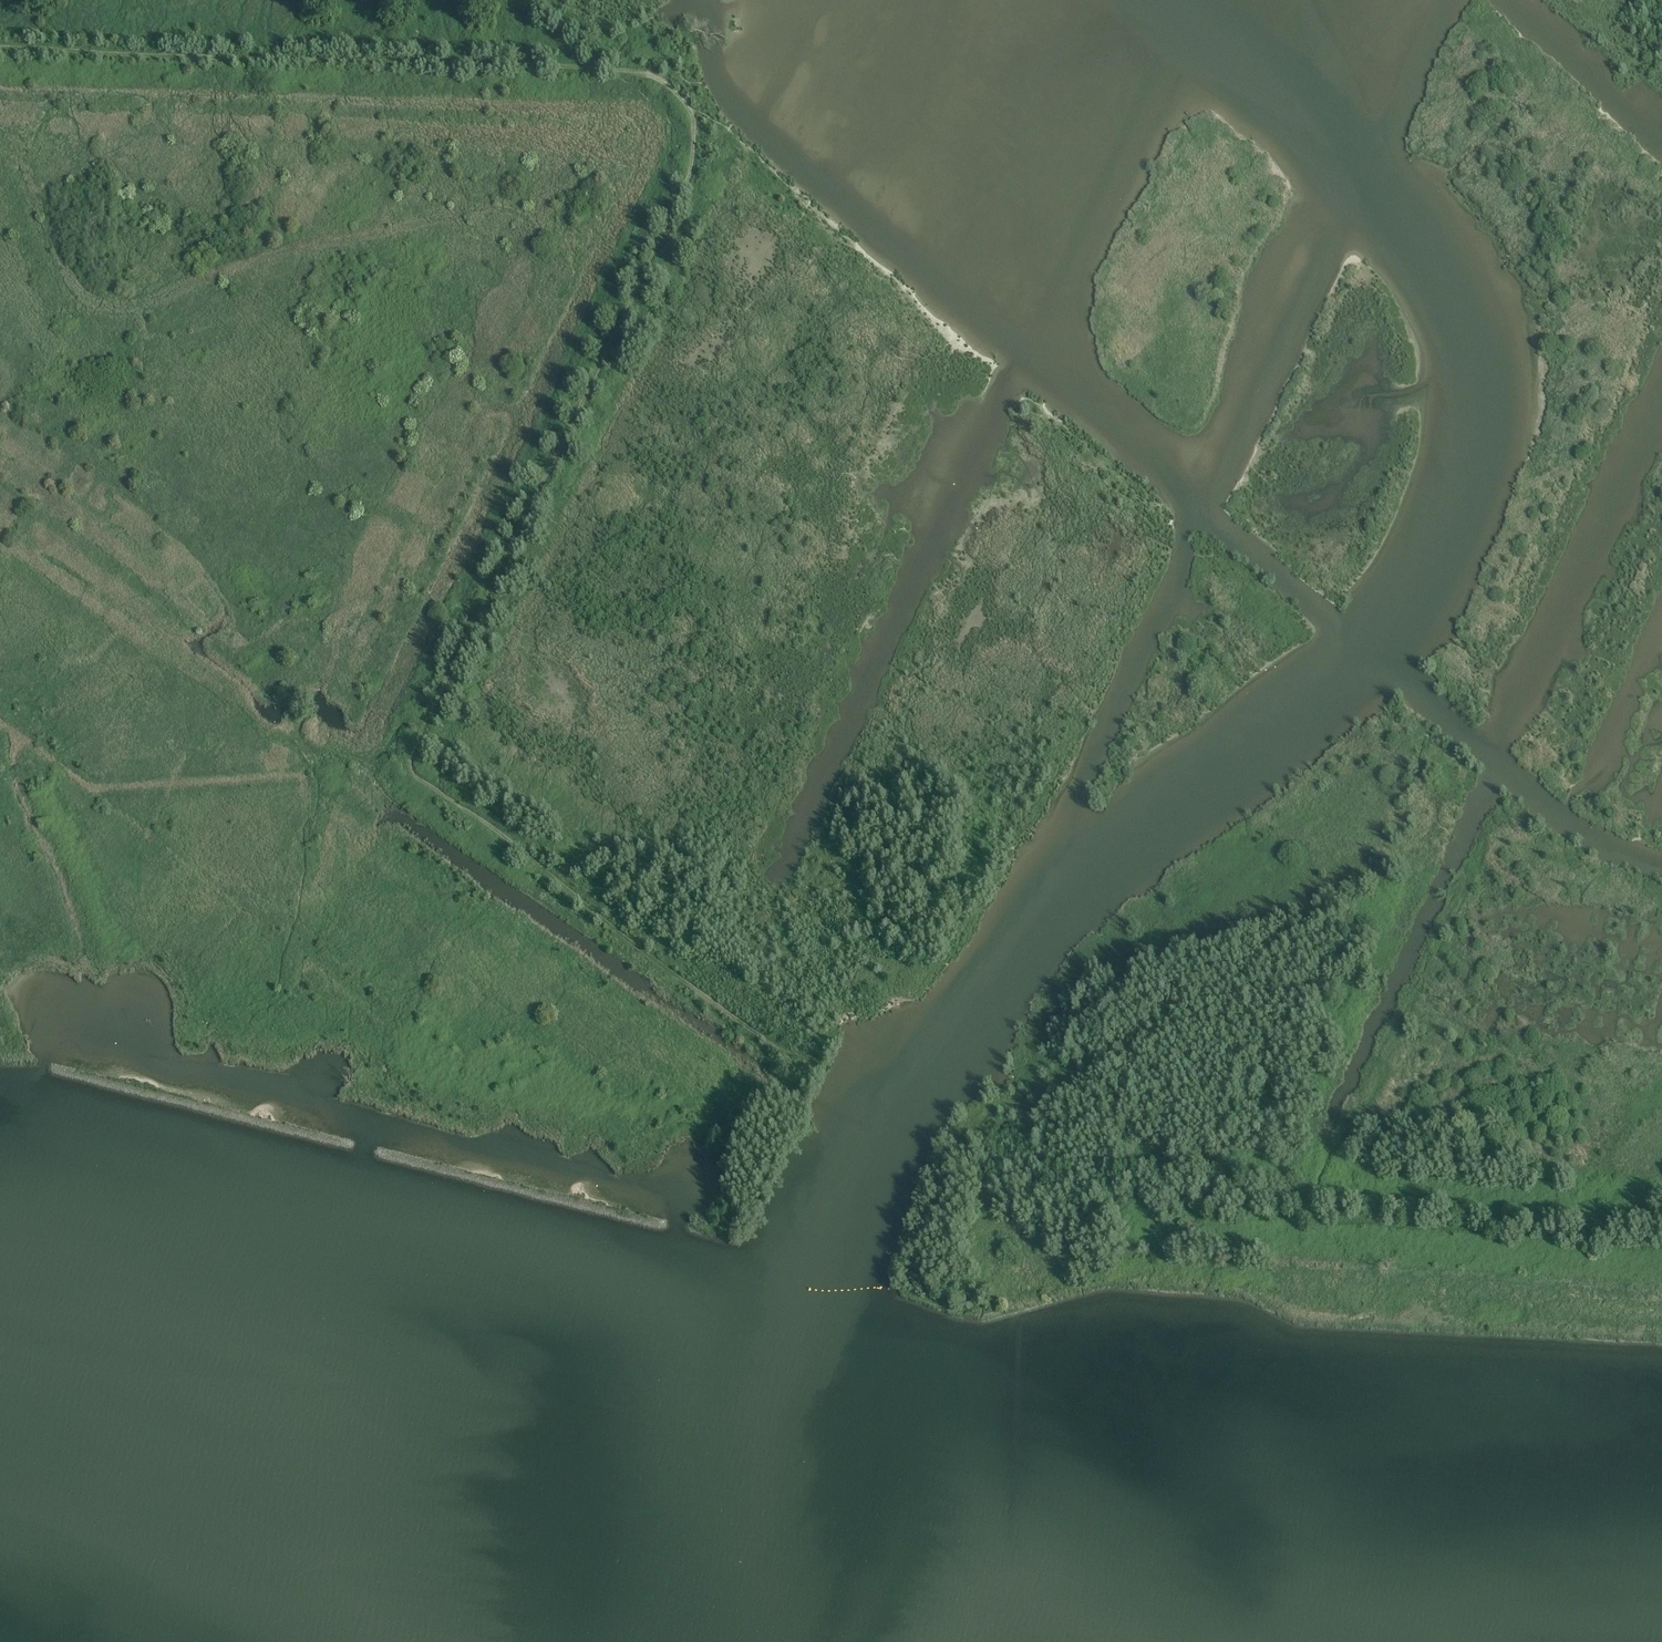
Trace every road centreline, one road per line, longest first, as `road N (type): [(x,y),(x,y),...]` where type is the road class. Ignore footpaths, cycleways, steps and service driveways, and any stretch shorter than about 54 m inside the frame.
road 1 (track): [(0,48),(622,70),(658,78),(686,106),(695,136),(686,175),(408,768),(785,1053)]

